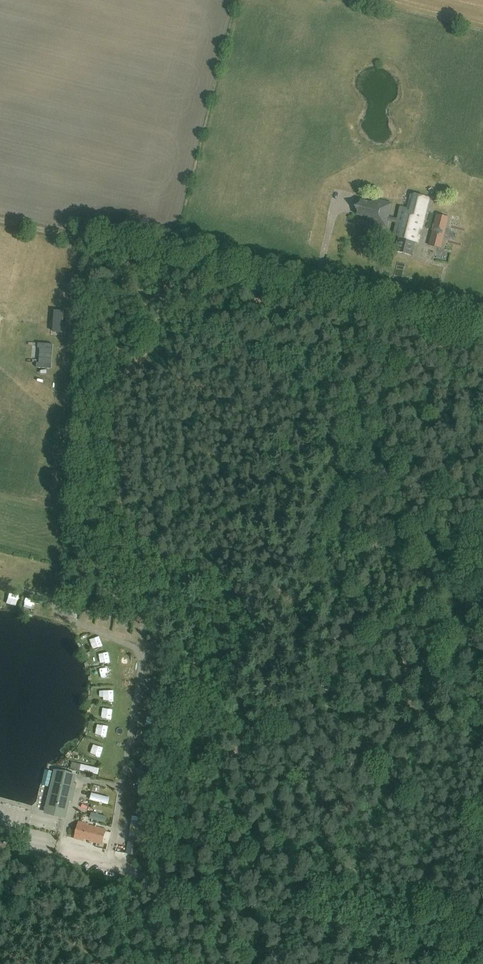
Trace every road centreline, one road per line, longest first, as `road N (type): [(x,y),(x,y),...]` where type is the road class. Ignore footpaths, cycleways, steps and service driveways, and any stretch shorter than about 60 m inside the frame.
road 1 (track): [(0,220),(349,298)]
road 2 (track): [(482,960),(162,879)]
road 3 (track): [(349,298),(482,333)]

